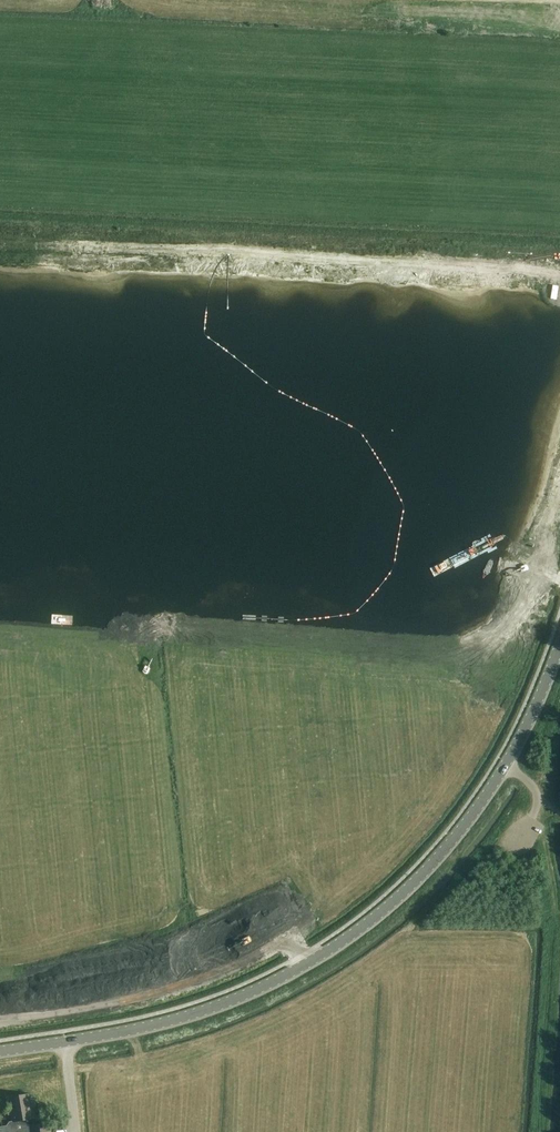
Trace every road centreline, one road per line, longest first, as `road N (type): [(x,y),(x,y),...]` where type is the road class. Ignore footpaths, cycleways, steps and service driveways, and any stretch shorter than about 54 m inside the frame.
road 1 (tertiary): [(0,1051),(128,1030),(227,1001),(359,930),(426,870),(482,803),(521,736),(559,643)]

